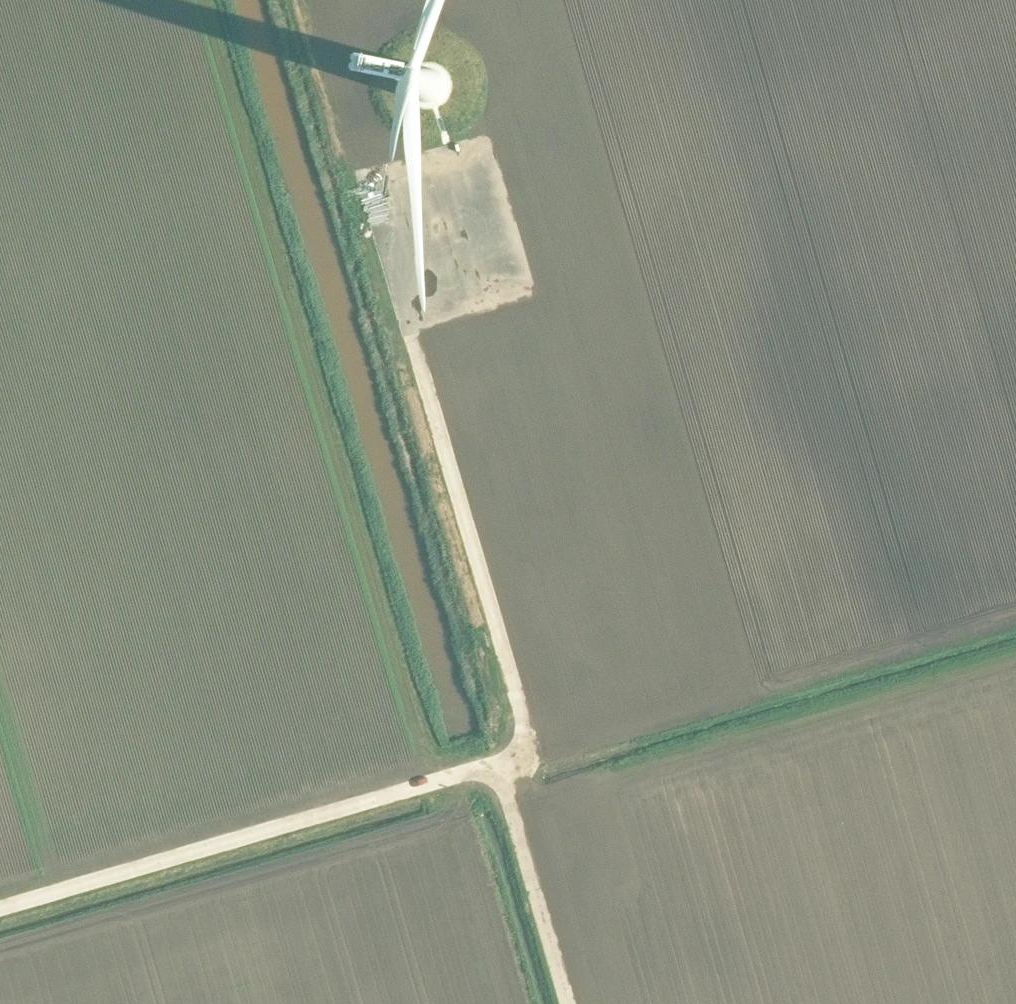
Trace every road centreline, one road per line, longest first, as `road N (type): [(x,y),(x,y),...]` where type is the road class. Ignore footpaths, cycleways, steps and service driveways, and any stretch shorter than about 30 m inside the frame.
road 1 (track): [(361,172),(524,719),(507,798),(567,1003)]
road 2 (track): [(513,776),(466,773),(0,908)]

